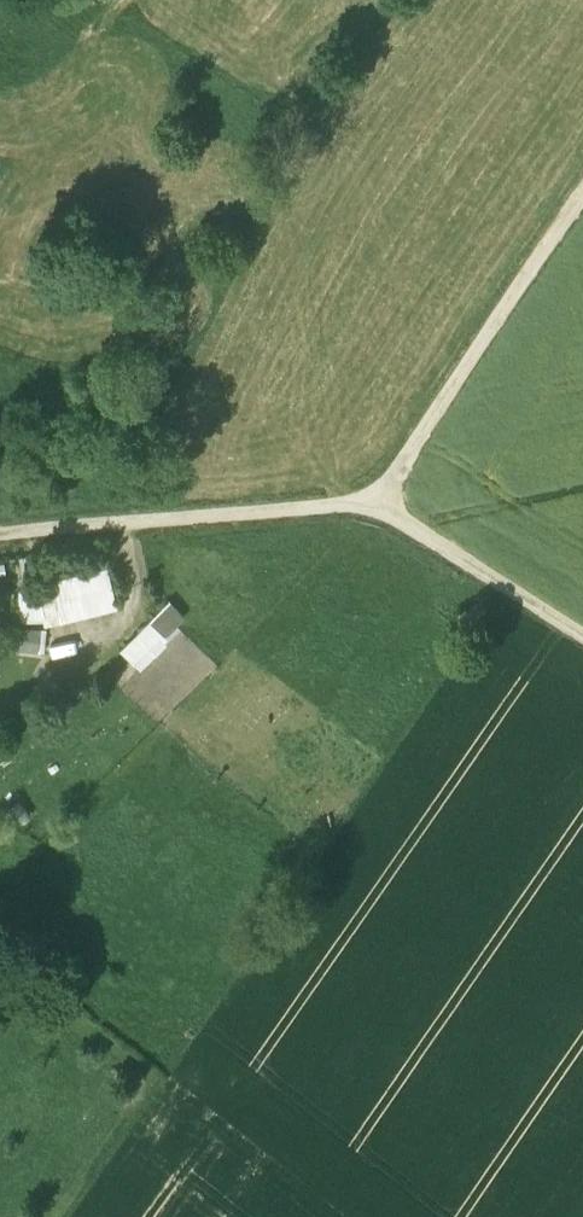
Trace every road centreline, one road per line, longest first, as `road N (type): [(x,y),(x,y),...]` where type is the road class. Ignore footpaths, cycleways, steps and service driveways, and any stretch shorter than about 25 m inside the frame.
road 1 (track): [(151,524),(379,498),(582,190)]
road 2 (track): [(582,635),(379,498)]
road 3 (residential): [(0,536),(151,524)]

